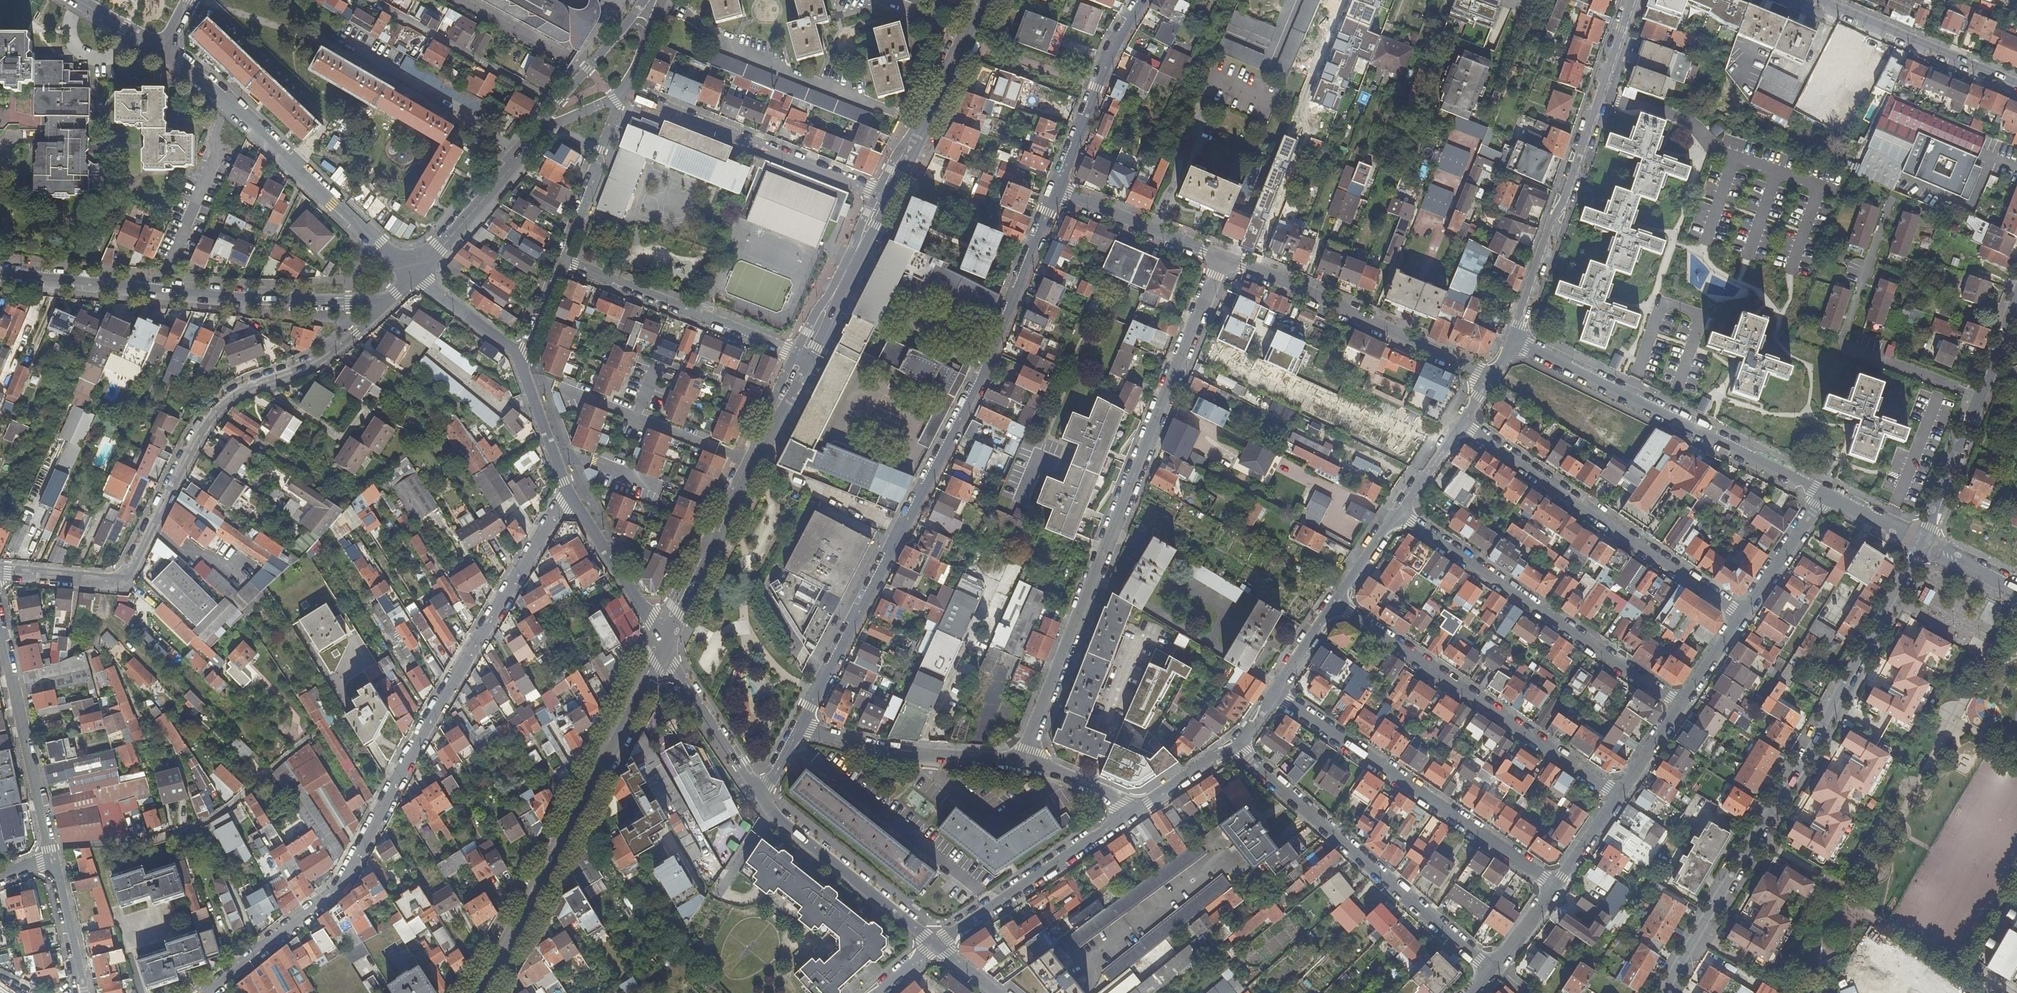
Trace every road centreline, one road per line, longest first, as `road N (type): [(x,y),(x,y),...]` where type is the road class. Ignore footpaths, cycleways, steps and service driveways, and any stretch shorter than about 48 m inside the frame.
road 1 (residential): [(569,492),(337,887),(211,992)]
road 2 (residential): [(800,727),(975,384),(1057,190)]
road 3 (residential): [(1023,761),(1221,258)]
road 4 (residential): [(0,572),(119,585),(198,424),(227,396),(339,346),(391,301)]
road 5 (residential): [(1663,992),(1830,719),(1923,541)]
road 6 (residential): [(391,301),(277,300),(0,270)]
road 7 (primary): [(665,646),(483,992)]
road 8 (residential): [(1631,0),(1514,343)]
road 9 (residential): [(1514,343),(1824,496)]
road 10 (residential): [(1397,512),(1680,705)]
road 11 (residential): [(1235,746),(1492,972)]
road 12 (residential): [(160,49),(415,276)]
road 13 (residential): [(1337,603),(1618,795)]
road 14 (residential): [(1274,693),(1555,885)]
road 15 (residential): [(1463,423),(1743,615)]
road 16 (residential): [(1490,379),(1221,258)]
road 17 (residential): [(626,92),(888,202)]
road 18 (residential): [(812,359),(563,259)]
road 19 (residential): [(1923,541),(2016,303)]
road 20 (residential): [(1137,810),(937,946)]
road 21 (residential): [(50,858),(0,622)]
road 22 (residential): [(758,795),(773,818),(937,946)]
road 23 (residential): [(1023,761),(877,751),(800,727)]
road 24 (primary): [(988,0),(888,202)]
road 25 (residential): [(367,0),(554,105)]
road 26 (residential): [(2016,84),(1819,0)]
road 27 (residential): [(1057,190),(1110,47),(1139,0)]
road 28 (primary): [(755,466),(665,646)]
road 29 (residential): [(415,276),(541,130)]
road 30 (residential): [(569,492),(665,646)]
road 31 (unknown): [(79,979),(50,858),(0,879)]
road 32 (residential): [(1221,258),(1057,190)]
road 33 (residential): [(665,646),(758,795)]
road 34 (primary): [(888,202),(812,359)]
road 35 (residential): [(563,259),(615,100)]
road 36 (residential): [(1824,496),(1743,615)]
road 37 (residential): [(415,276),(511,348),(519,366)]
road 38 (residential): [(644,2),(554,105)]
road 39 (residential): [(635,417),(755,466)]
road 40 (residential): [(1137,810),(1023,761)]
road 41 (primary): [(812,359),(755,466)]

